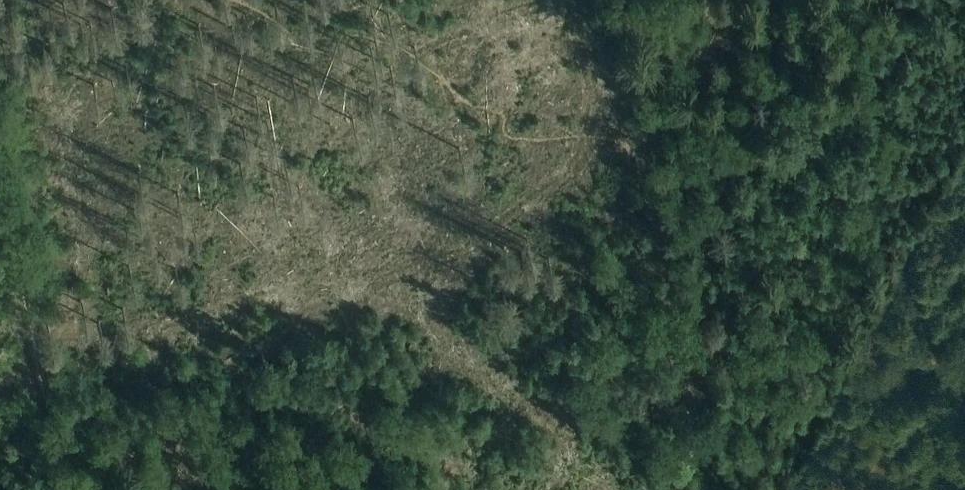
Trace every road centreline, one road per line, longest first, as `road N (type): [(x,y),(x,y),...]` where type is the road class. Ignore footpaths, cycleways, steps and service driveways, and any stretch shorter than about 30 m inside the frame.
road 1 (track): [(710,489),(633,150)]
road 2 (track): [(61,489),(0,234)]

